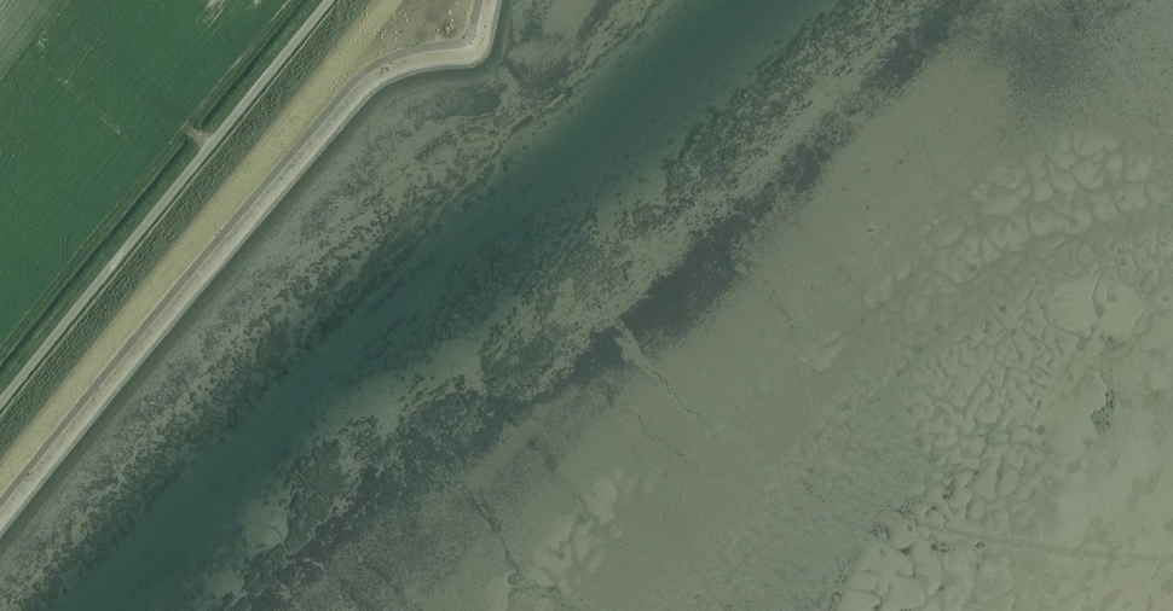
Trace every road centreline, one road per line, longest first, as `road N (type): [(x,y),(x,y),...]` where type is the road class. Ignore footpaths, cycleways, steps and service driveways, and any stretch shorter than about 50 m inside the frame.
road 1 (unclassified): [(0,407),(330,0)]

